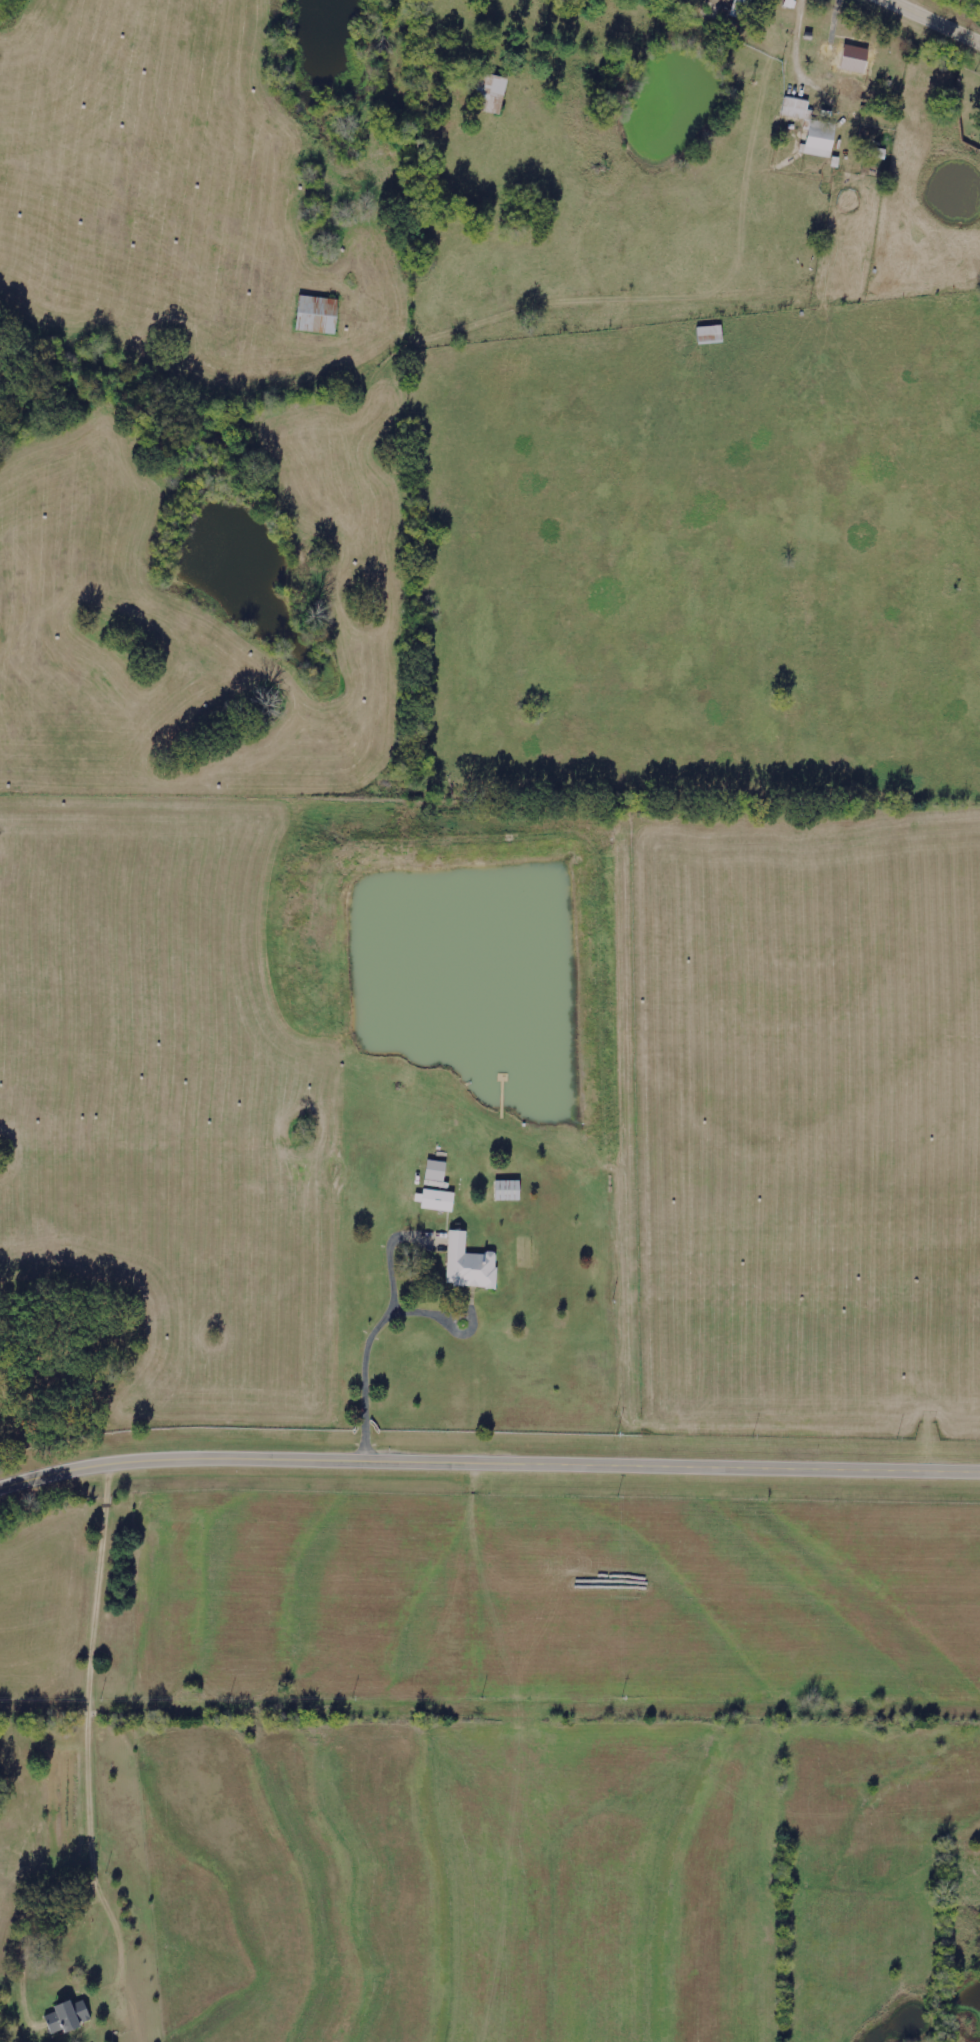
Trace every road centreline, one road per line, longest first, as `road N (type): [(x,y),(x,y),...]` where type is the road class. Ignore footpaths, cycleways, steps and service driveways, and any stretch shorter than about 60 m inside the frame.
road 1 (tertiary): [(0,1491),(140,1461),(979,1475)]

